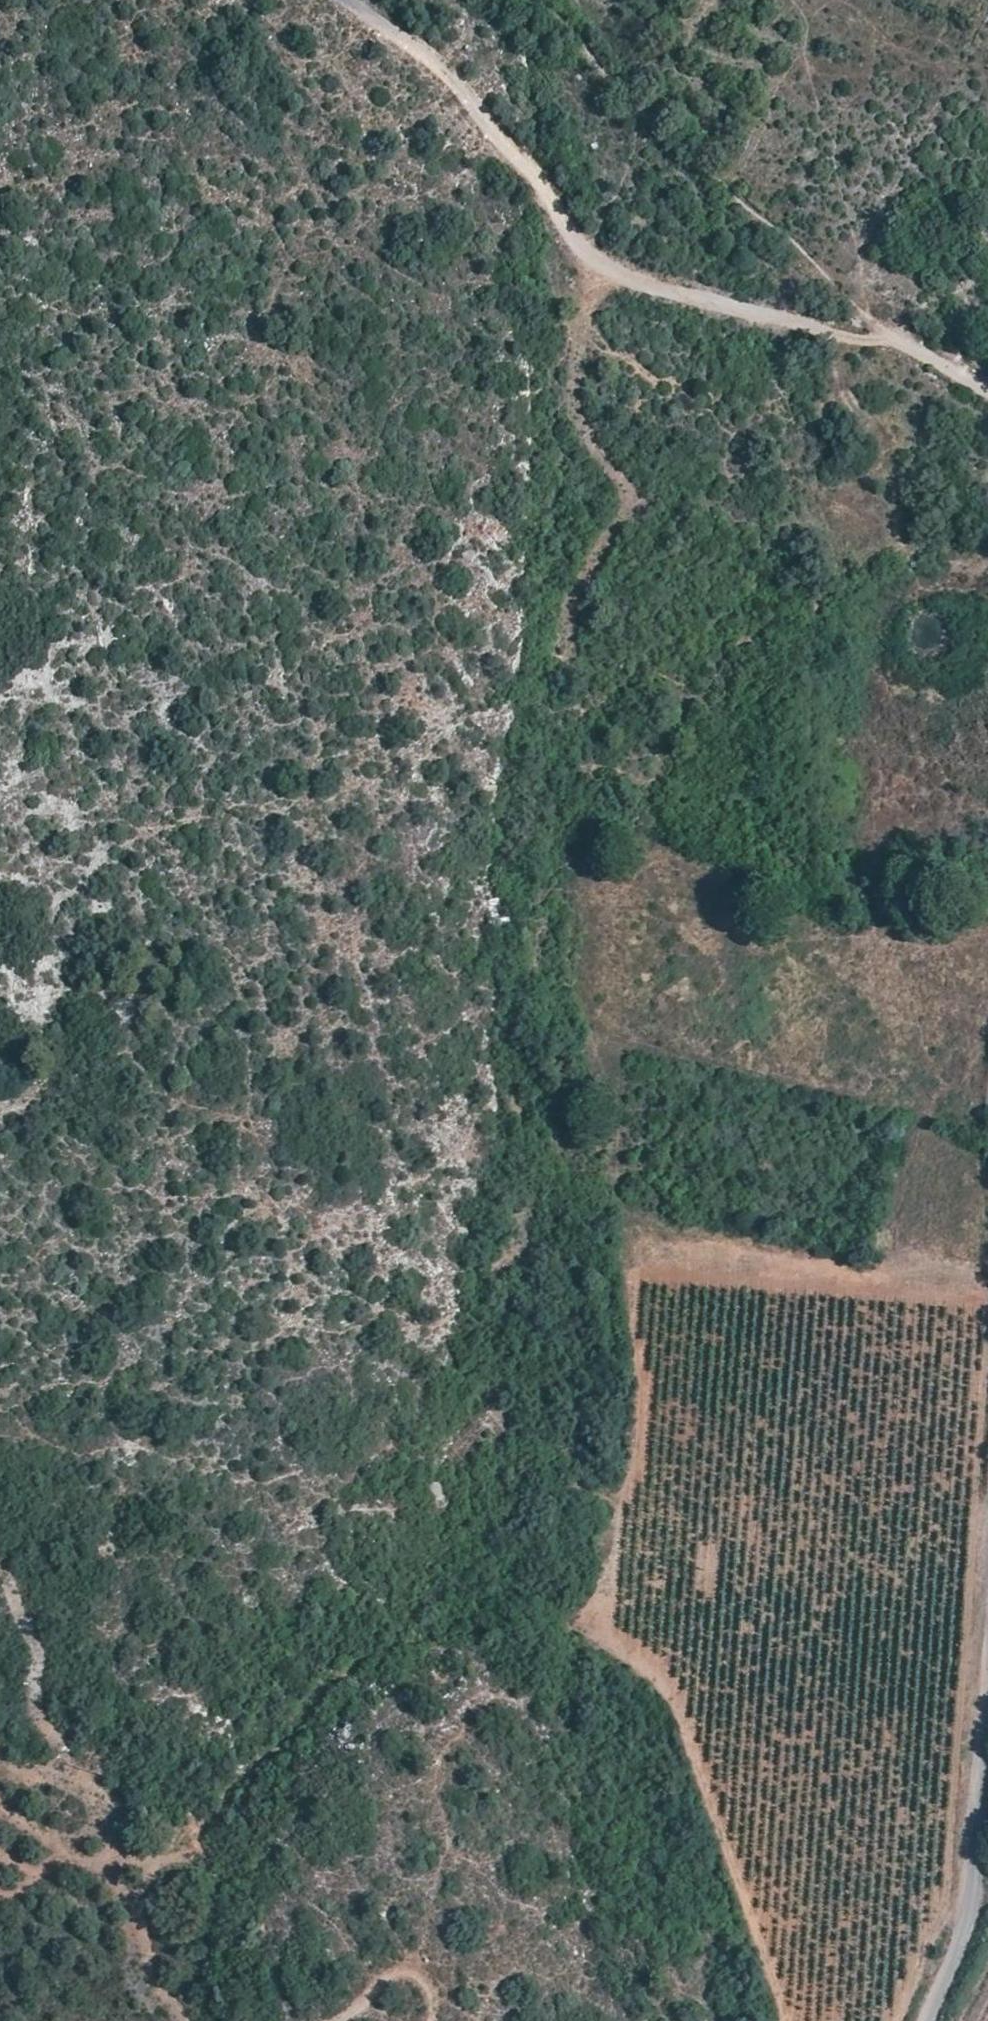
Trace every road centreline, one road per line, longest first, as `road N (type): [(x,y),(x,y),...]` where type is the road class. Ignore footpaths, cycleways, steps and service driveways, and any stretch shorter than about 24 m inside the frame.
road 1 (unclassified): [(927,2020),(971,1910),(987,1734)]
road 2 (track): [(436,2020),(431,1983),(388,1973),(341,2020)]

